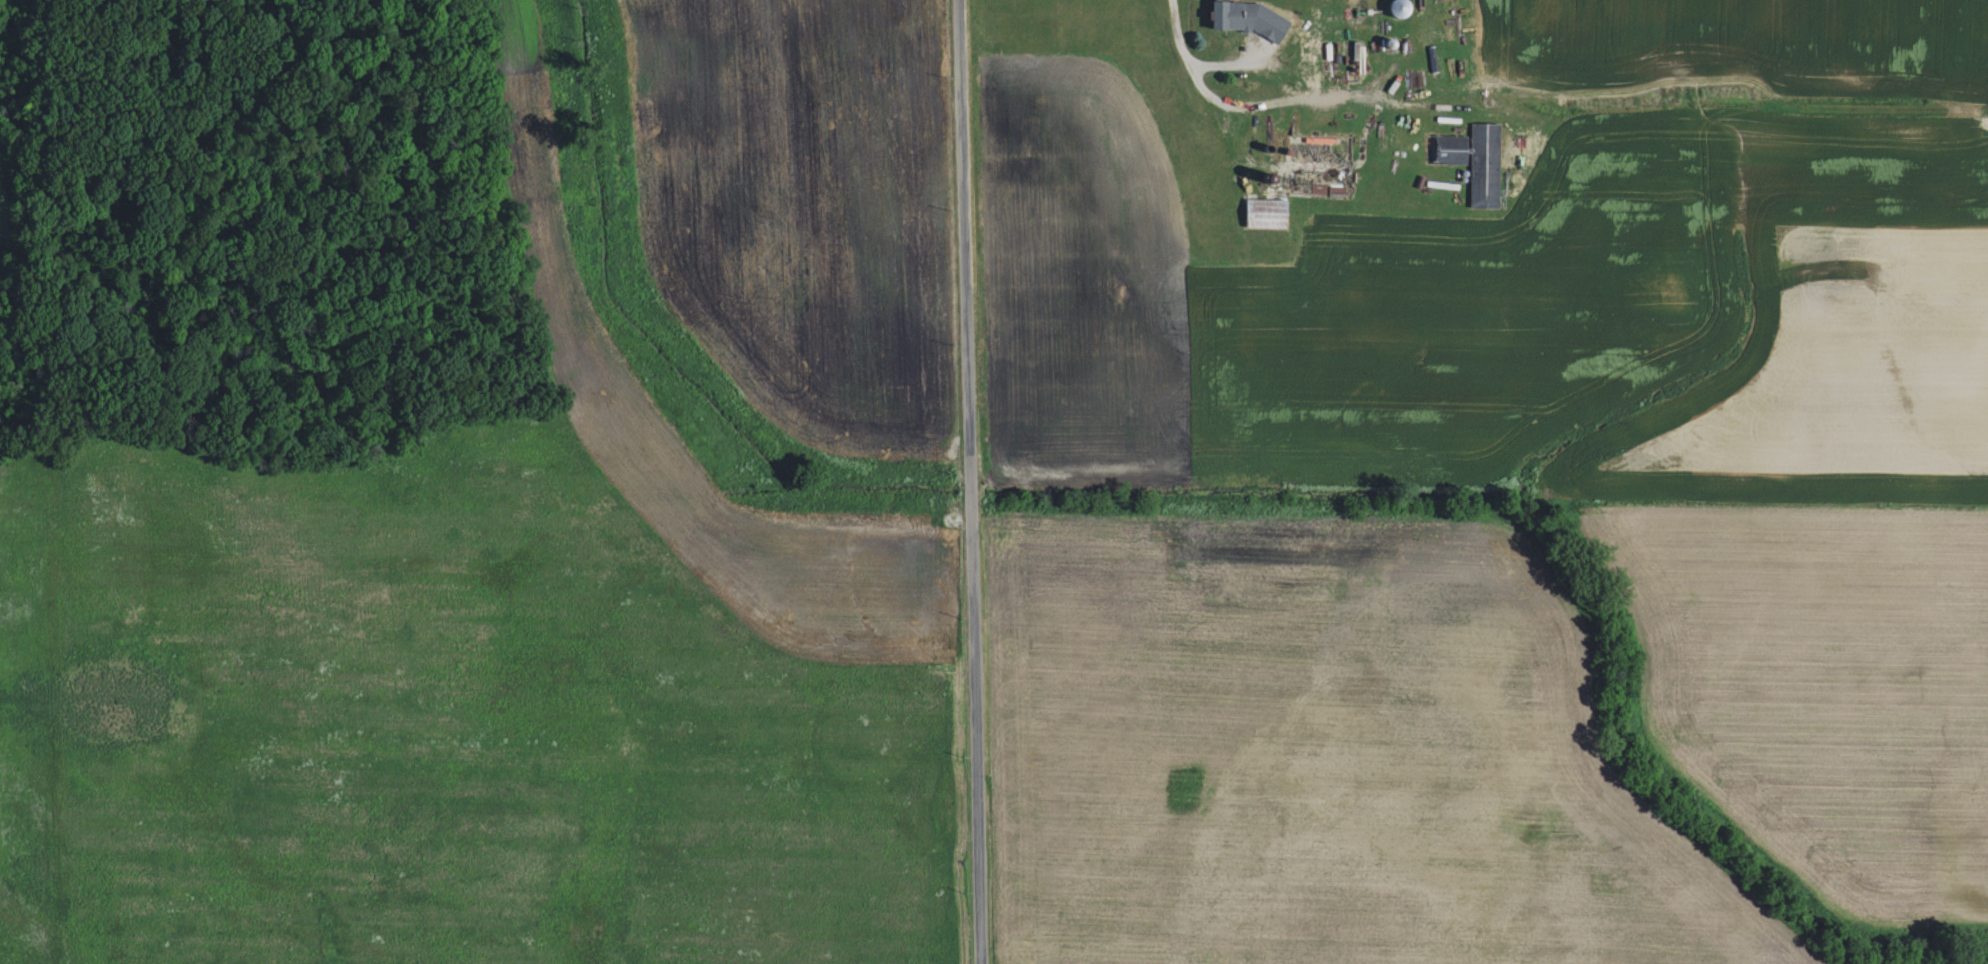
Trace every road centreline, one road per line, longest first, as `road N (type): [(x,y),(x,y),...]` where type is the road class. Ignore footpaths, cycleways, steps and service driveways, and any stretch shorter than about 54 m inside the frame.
road 1 (residential): [(983,963),(963,0)]
road 2 (residential): [(1166,0),(1186,81),(1221,109),(1364,100),(1437,107)]

